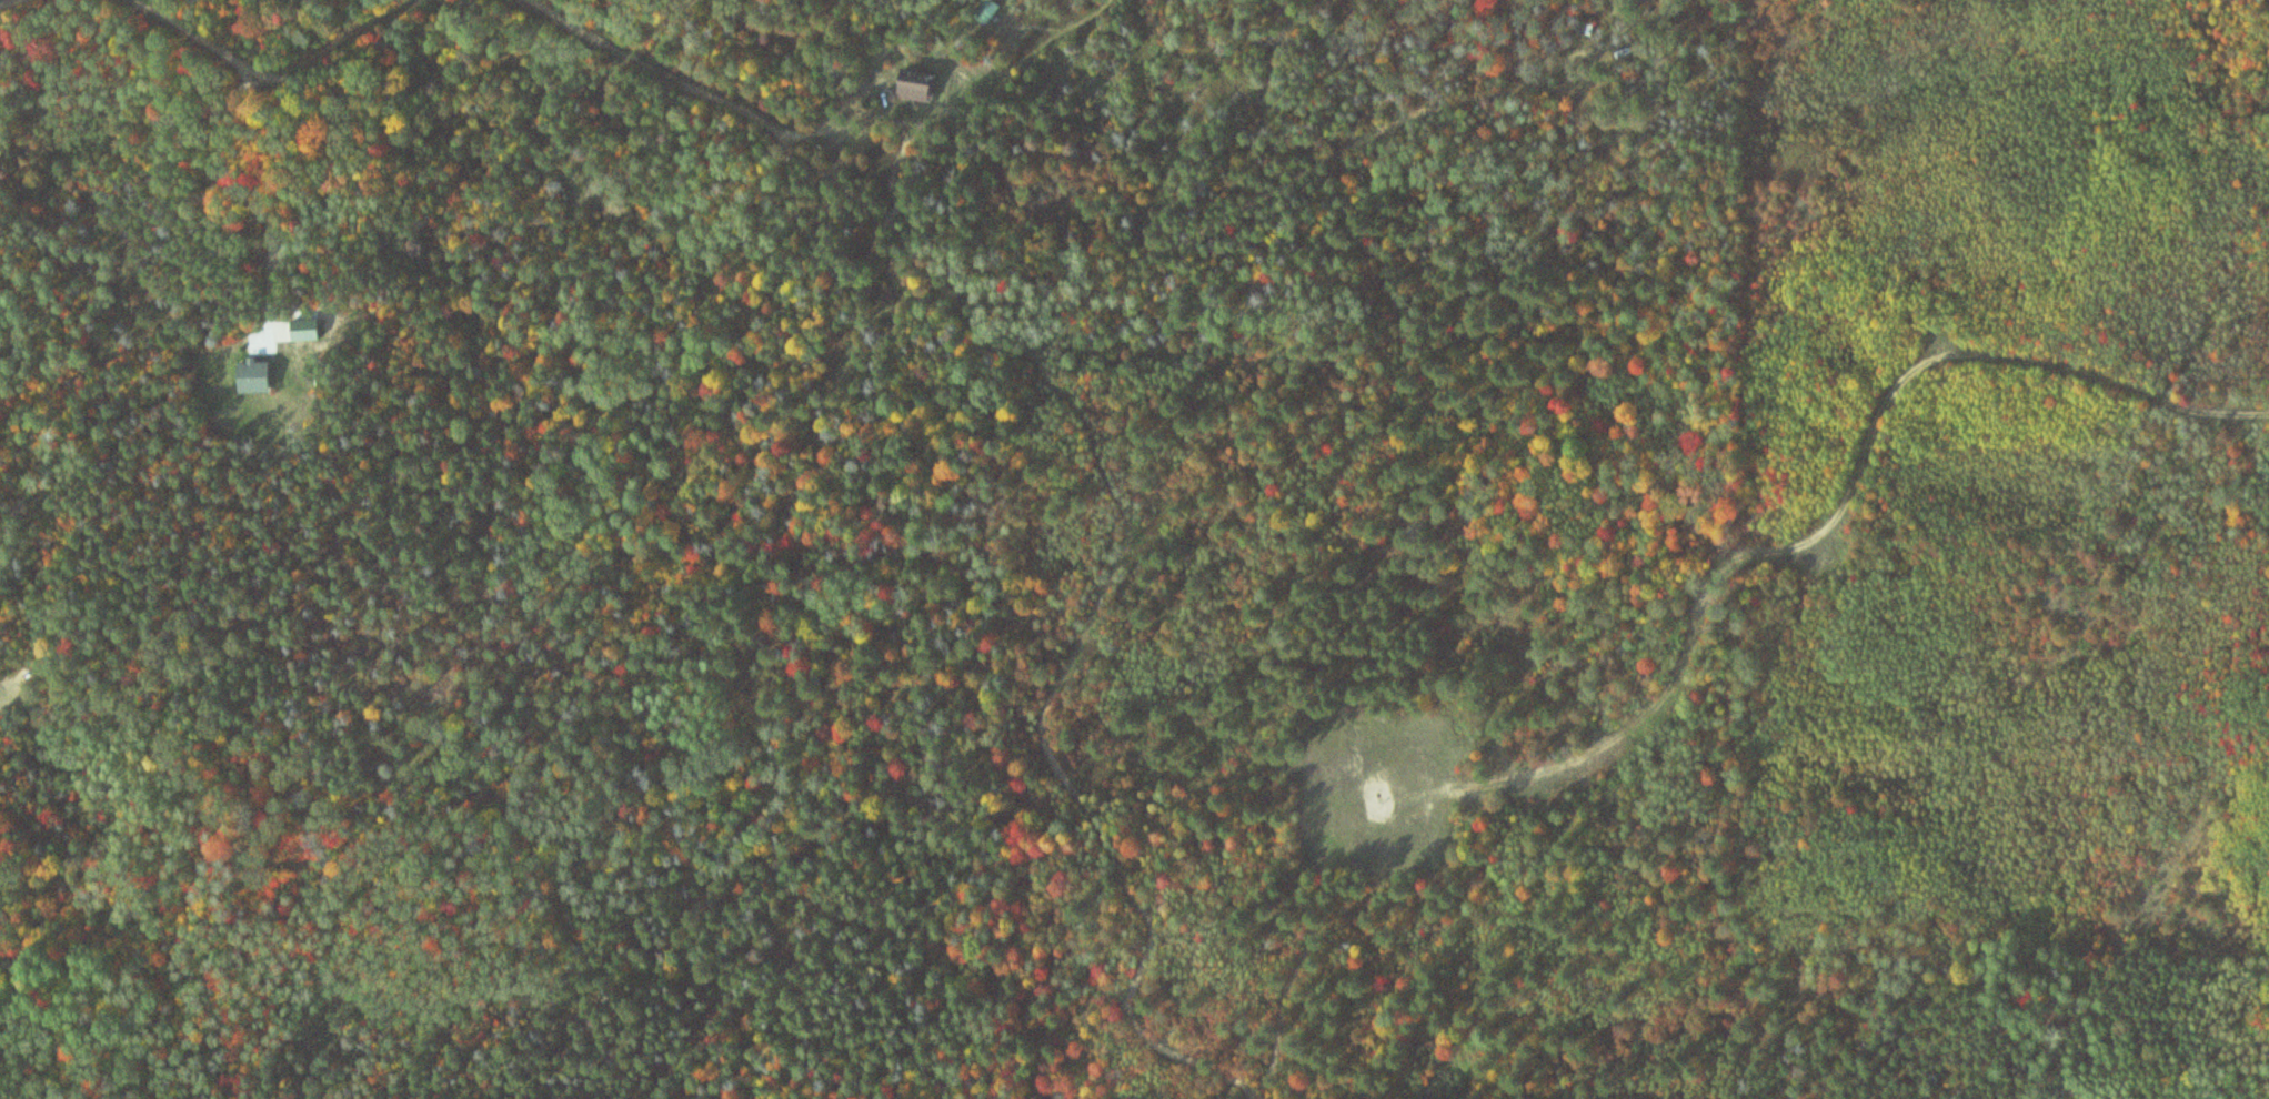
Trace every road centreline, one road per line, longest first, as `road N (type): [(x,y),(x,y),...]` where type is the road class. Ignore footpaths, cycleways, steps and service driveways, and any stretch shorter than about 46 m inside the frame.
road 1 (track): [(1457,793),(1610,745),(1686,680),(1728,561),(1804,543),(1854,502),(1907,377),(1976,353),(2147,382),(2268,413)]
road 2 (track): [(430,0),(283,80),(123,0)]
road 3 (track): [(813,133),(545,0)]

